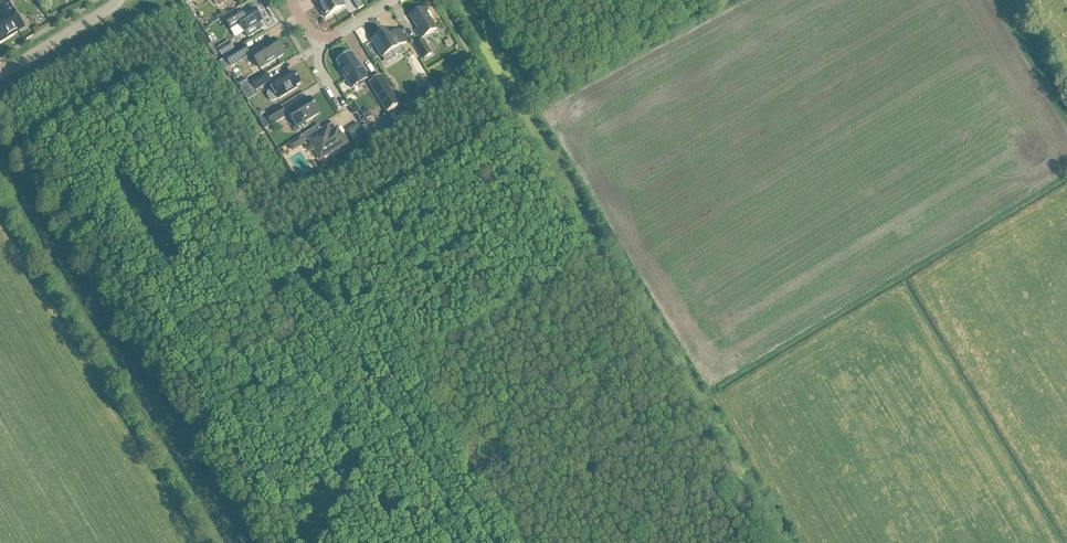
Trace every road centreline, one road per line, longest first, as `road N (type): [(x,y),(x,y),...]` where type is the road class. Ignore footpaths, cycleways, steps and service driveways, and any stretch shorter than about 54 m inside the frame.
road 1 (residential): [(0,75),(120,0)]

